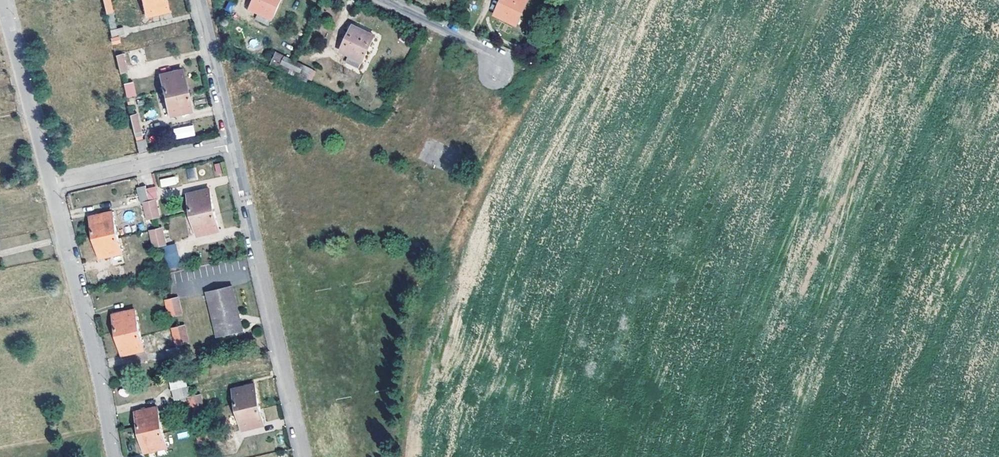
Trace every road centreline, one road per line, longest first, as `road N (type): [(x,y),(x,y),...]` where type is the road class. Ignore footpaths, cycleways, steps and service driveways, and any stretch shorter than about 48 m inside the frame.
road 1 (residential): [(304,456),(233,143)]
road 2 (residential): [(114,456),(51,186)]
road 3 (residential): [(51,186),(3,0)]
road 4 (residential): [(51,186),(233,143)]
road 5 (residential): [(233,143),(200,0)]
road 6 (residential): [(380,0),(487,50),(495,70)]

